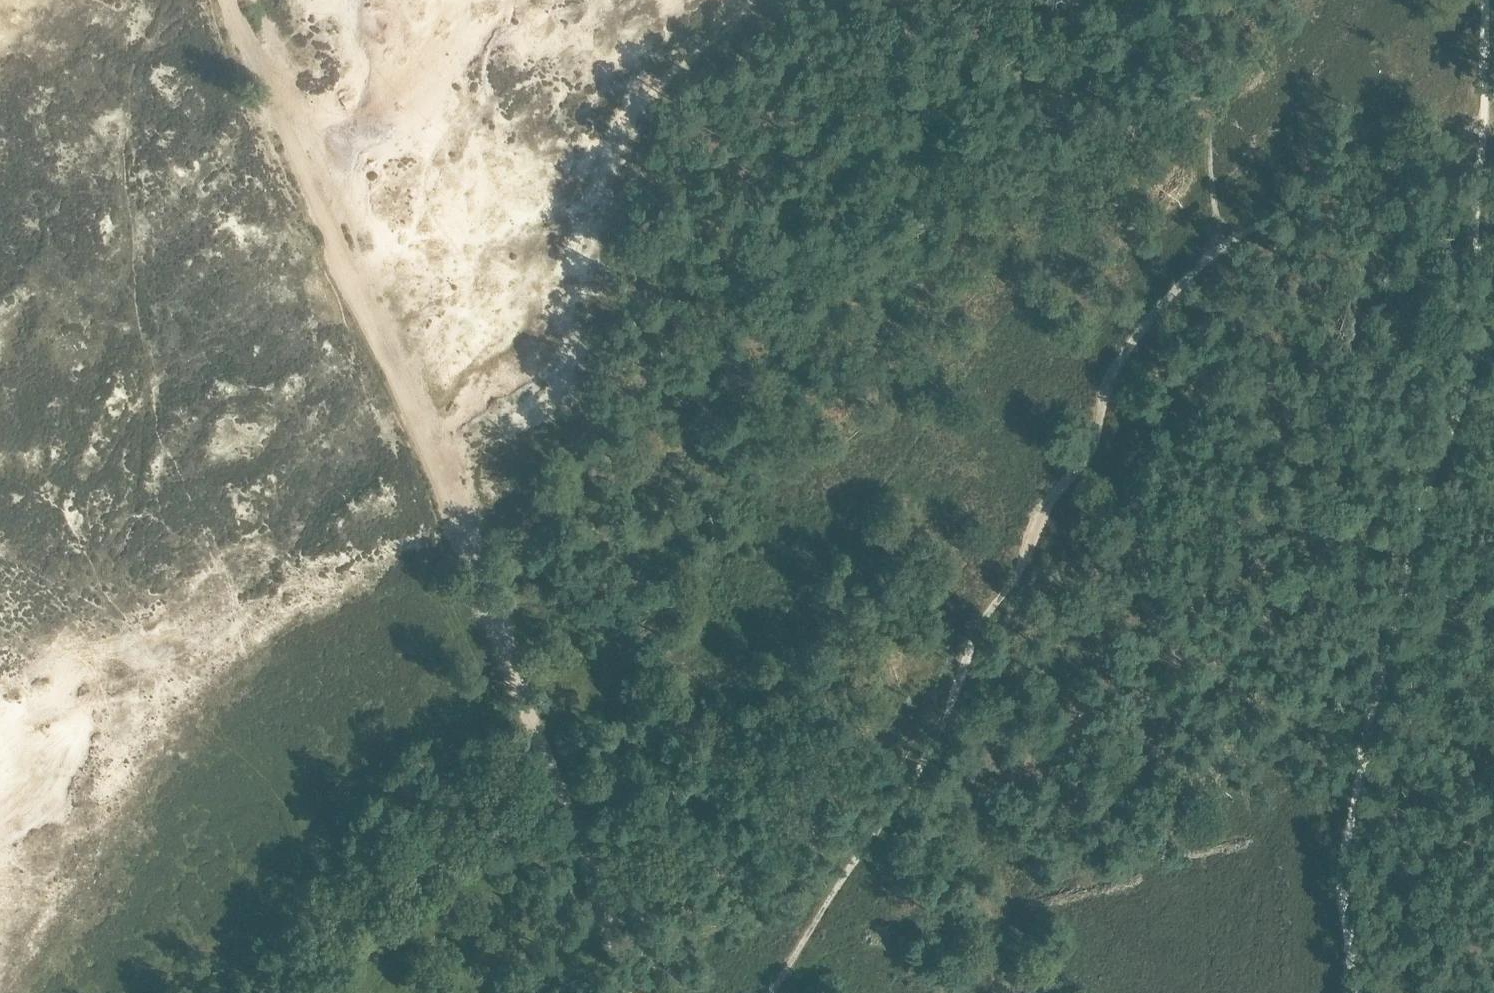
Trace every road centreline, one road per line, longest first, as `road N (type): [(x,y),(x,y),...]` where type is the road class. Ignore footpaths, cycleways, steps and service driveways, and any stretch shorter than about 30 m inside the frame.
road 1 (track): [(645,992),(229,0)]

